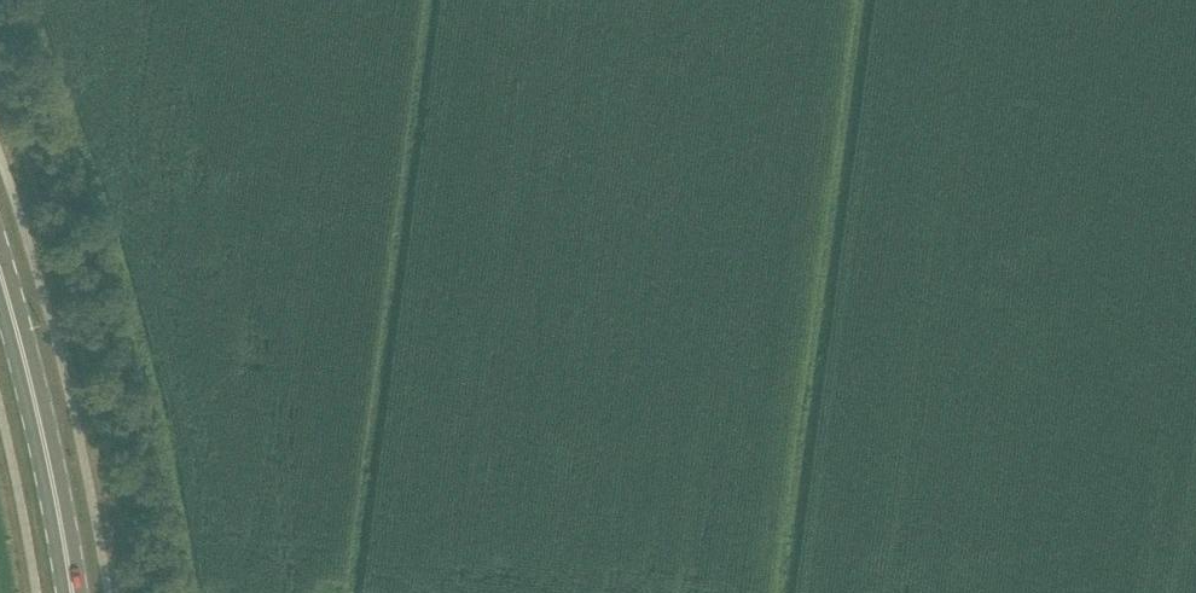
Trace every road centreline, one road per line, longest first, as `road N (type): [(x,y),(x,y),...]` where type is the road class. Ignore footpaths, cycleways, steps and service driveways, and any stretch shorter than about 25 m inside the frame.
road 1 (primary): [(69,592),(0,289)]

